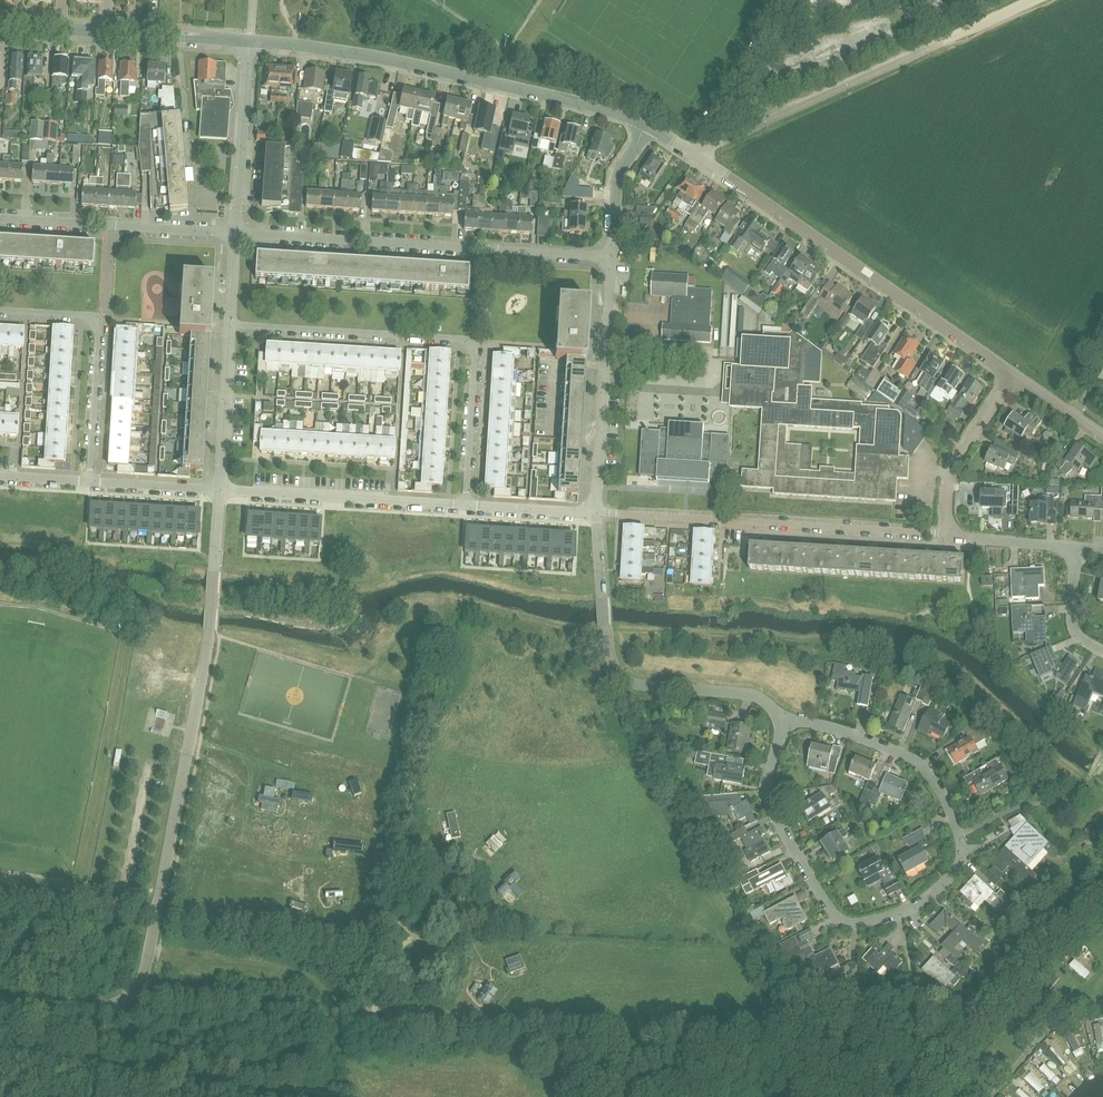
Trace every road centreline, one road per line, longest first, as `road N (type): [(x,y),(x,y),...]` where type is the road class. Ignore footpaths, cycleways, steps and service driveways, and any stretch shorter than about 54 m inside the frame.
road 1 (unclassified): [(109,1010),(136,987),(157,912),(211,629),(221,490)]
road 2 (unclassified): [(647,126),(336,49),(250,40)]
road 3 (residential): [(230,325),(472,343),(465,505)]
road 4 (unclassified): [(1013,375),(697,155)]
road 5 (residential): [(782,722),(770,805),(844,921),(862,923),(929,897),(961,861),(960,836)]
road 6 (residential): [(610,256),(236,234)]
road 7 (unclassified): [(697,155),(1035,0)]
road 8 (residential): [(597,512),(944,536)]
road 9 (residential): [(782,722),(759,698),(635,684),(612,667),(597,512)]
road 10 (unclassified): [(381,977),(371,1015),(348,1023),(109,1010)]
road 11 (residential): [(0,310),(89,315),(99,322),(91,481)]
road 12 (residential): [(597,512),(610,256)]
road 13 (residential): [(221,490),(465,505)]
road 14 (residential): [(236,234),(0,218)]
road 15 (residential): [(960,836),(920,764),(828,728),(782,722)]
road 16 (residential): [(236,234),(250,40)]
road 17 (unclassified): [(250,40),(61,28)]
road 18 (residential): [(944,536),(956,461),(1013,375)]
road 19 (residential): [(221,490),(230,325)]
road 20 (residential): [(610,256),(618,170),(647,126)]
road 21 (residential): [(1077,547),(944,536)]
road 22 (residential): [(465,505),(597,512)]
road 23 (residential): [(91,481),(221,490)]
road 24 (residential): [(1077,547),(1074,626),(1102,653)]

